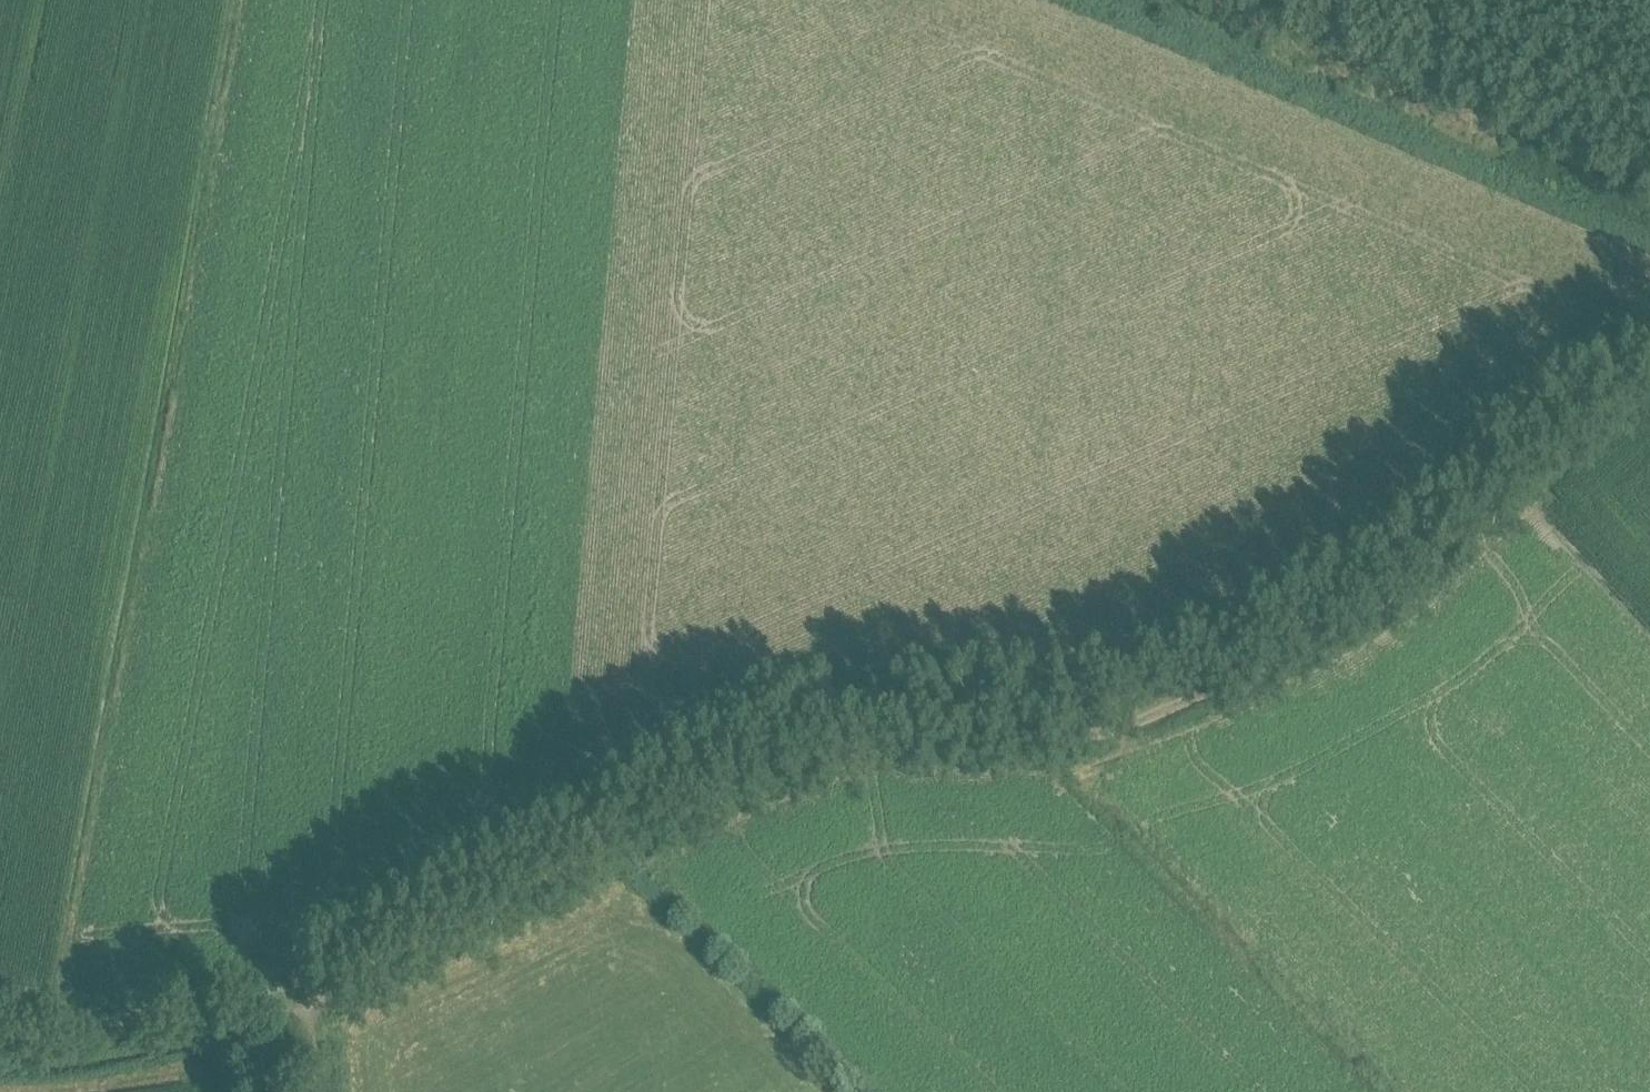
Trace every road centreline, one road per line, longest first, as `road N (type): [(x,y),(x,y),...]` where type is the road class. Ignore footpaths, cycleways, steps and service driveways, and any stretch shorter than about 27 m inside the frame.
road 1 (track): [(1649,372),(1385,606),(1280,662),(1181,708),(1072,742),(864,748),(808,762),(322,994),(304,1010),(318,1091)]
road 2 (track): [(304,1010),(0,1039)]

